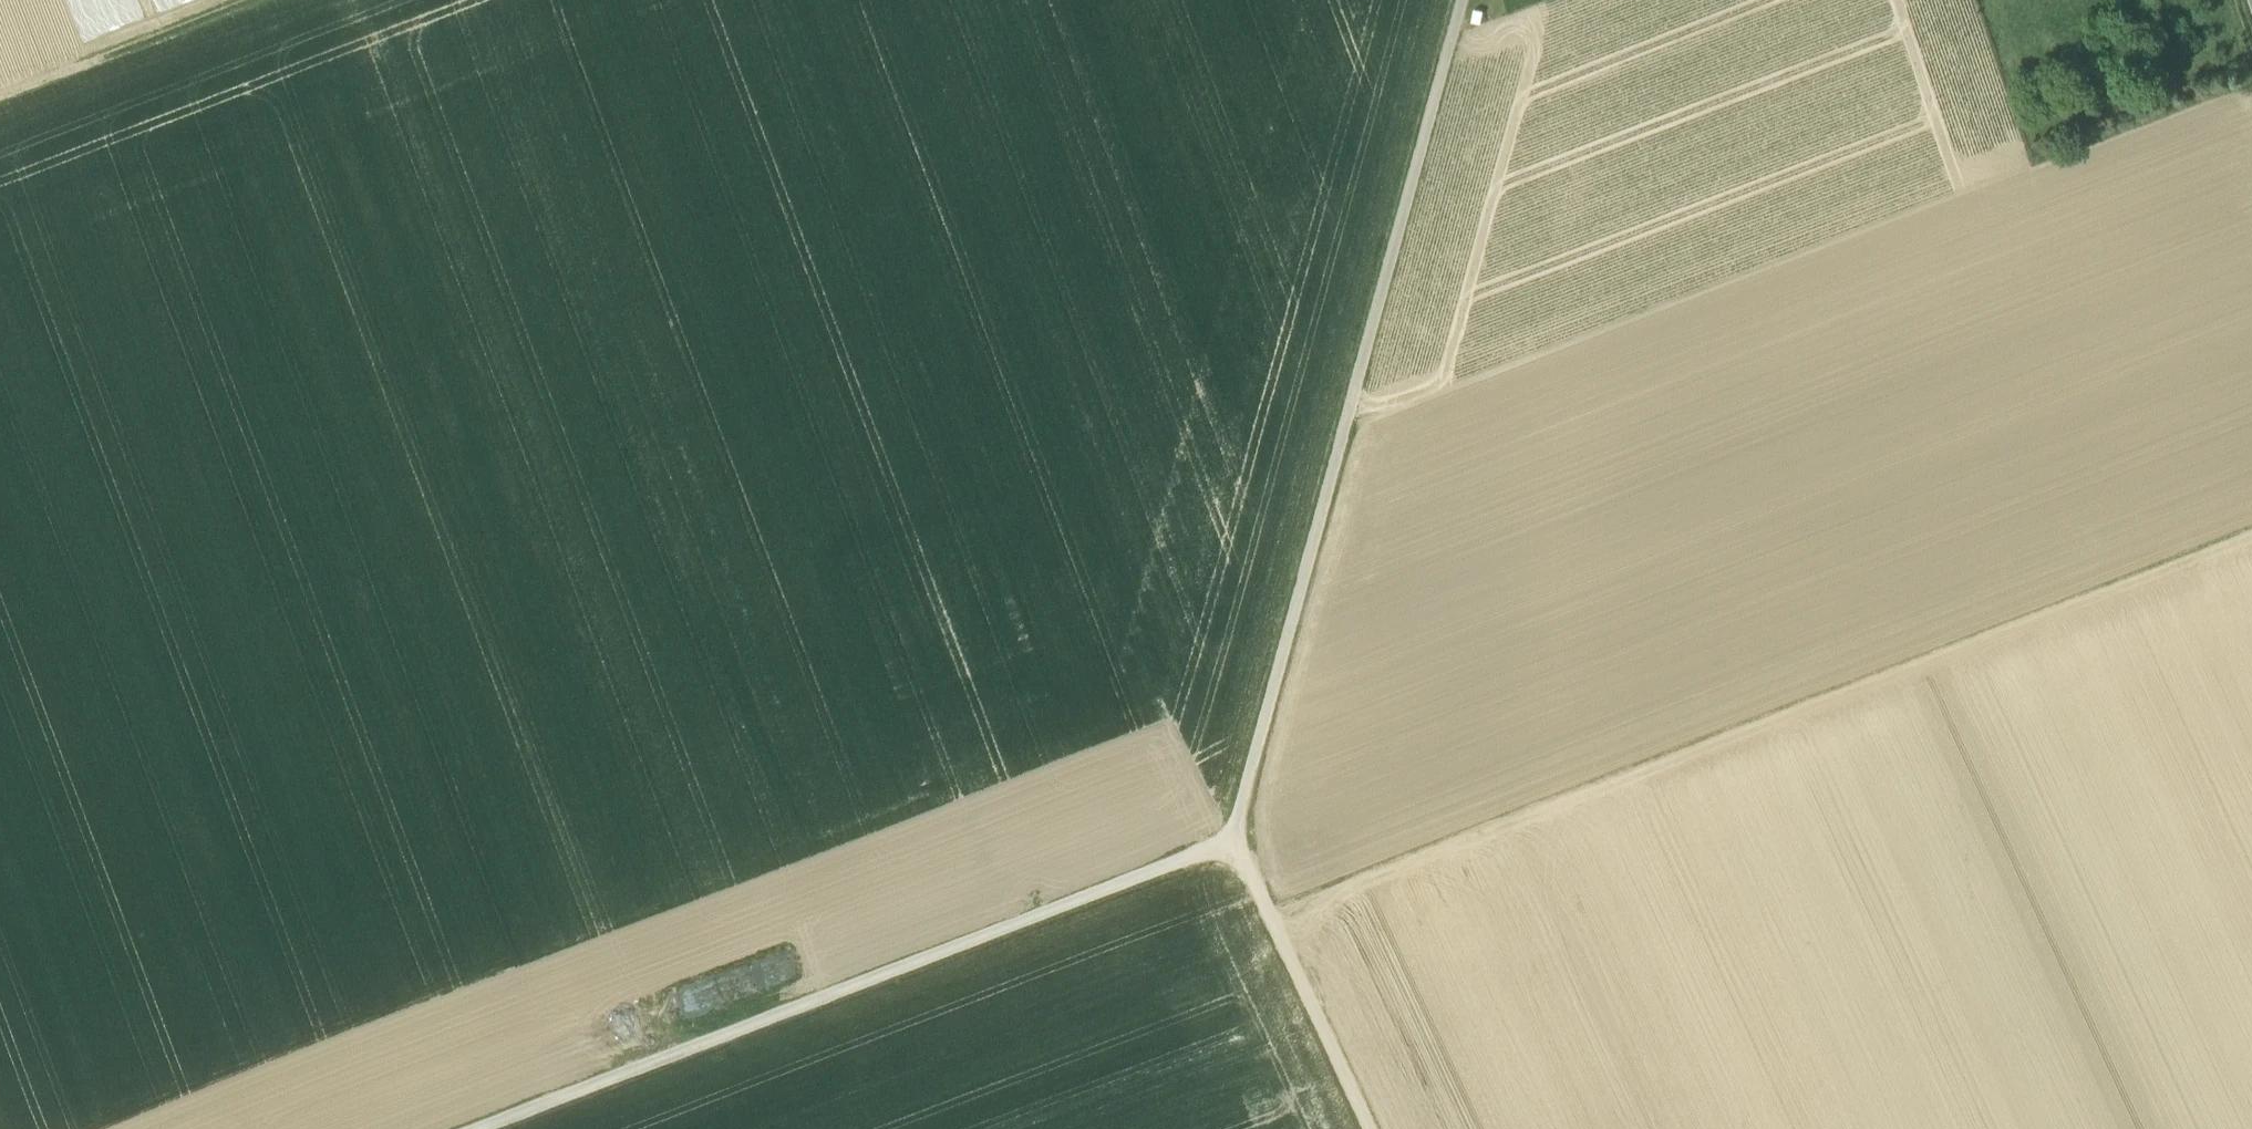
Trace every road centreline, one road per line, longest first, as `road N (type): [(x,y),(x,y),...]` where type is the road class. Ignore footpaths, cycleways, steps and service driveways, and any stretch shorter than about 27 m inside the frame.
road 1 (track): [(1234,839),(1463,0)]
road 2 (track): [(1234,839),(481,1128)]
road 3 (track): [(1369,1128),(1234,839)]
road 4 (track): [(0,95),(248,0)]

